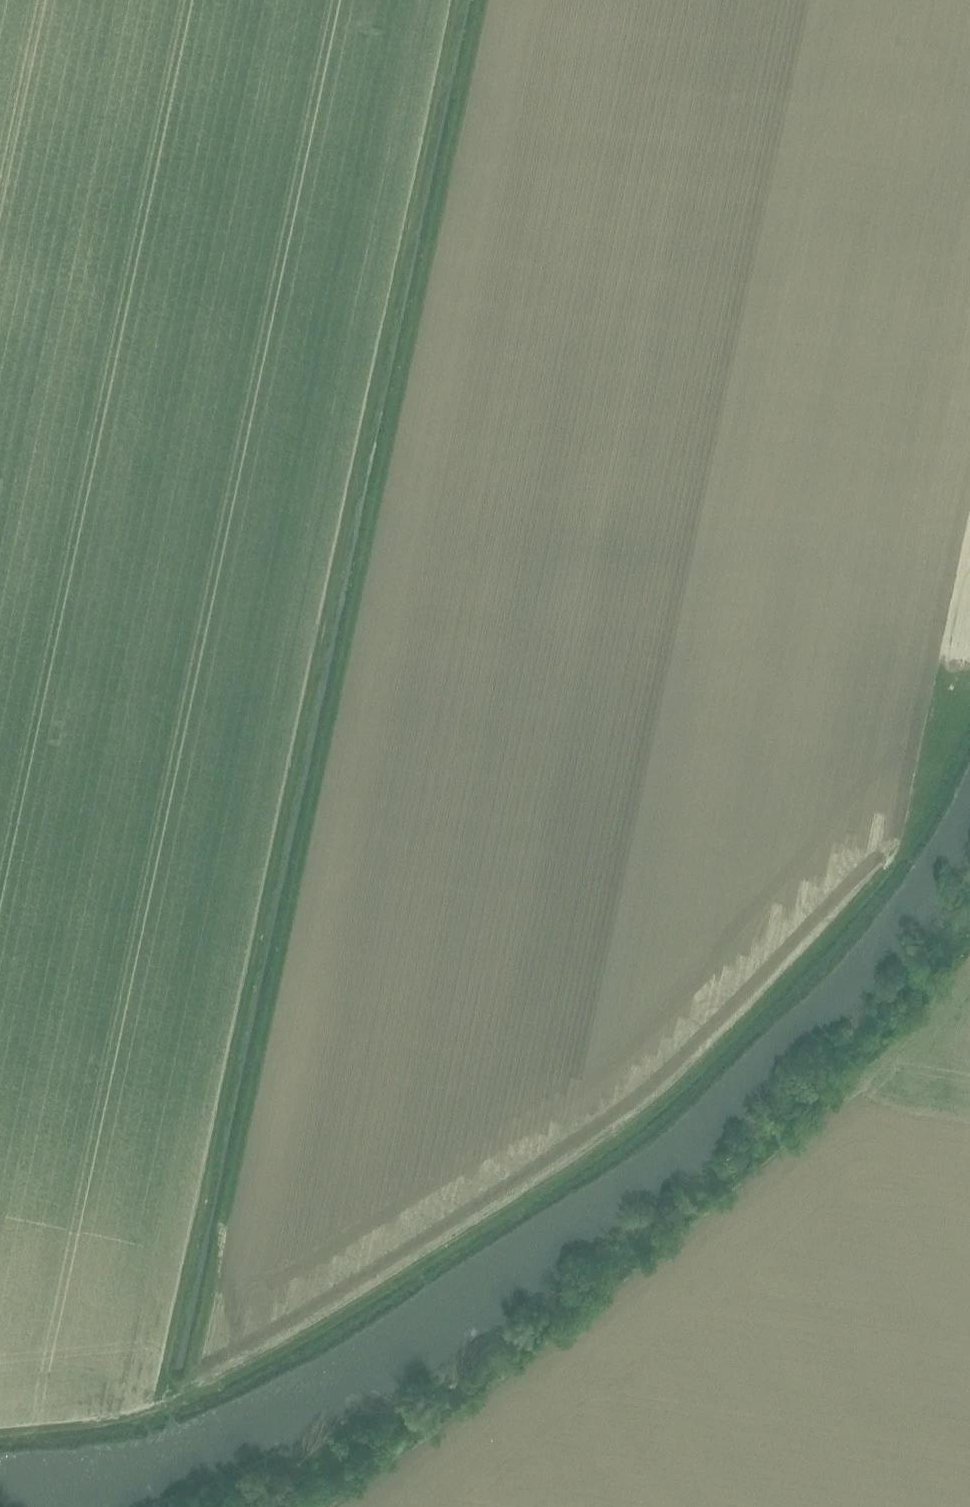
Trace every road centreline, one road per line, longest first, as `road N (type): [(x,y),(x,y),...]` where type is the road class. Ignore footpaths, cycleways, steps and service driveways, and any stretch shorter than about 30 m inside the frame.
road 1 (track): [(191,1389),(486,0)]
road 2 (track): [(0,1429),(153,1403),(295,1346),(624,1137),(787,985),(890,868),(969,735)]

